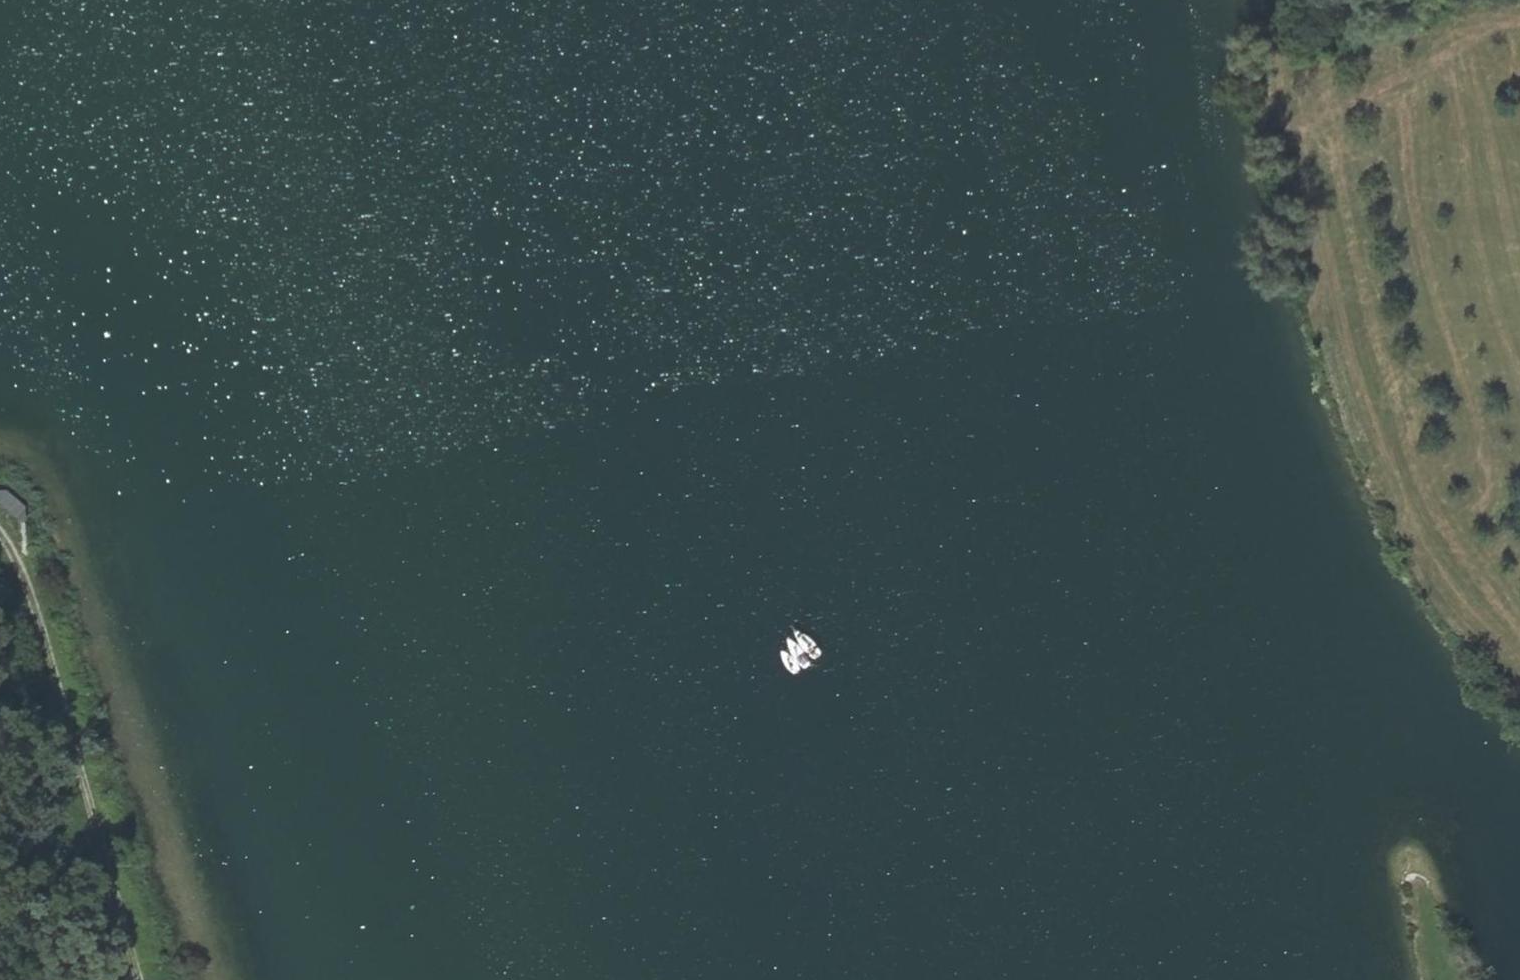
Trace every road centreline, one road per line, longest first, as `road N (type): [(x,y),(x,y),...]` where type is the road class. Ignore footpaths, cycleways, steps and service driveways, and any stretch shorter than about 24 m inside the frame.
road 1 (track): [(1519,654),(1461,605),(1391,469),(1318,192)]
road 2 (track): [(138,979),(49,653),(0,528)]

